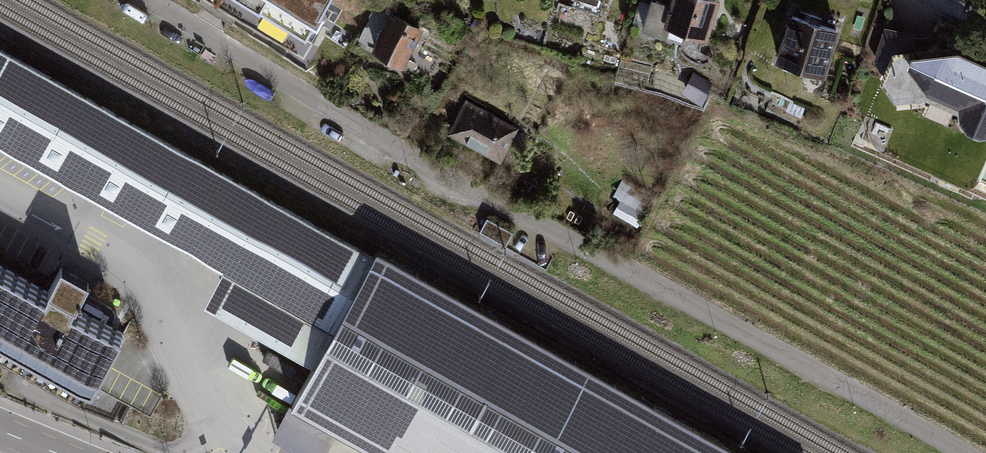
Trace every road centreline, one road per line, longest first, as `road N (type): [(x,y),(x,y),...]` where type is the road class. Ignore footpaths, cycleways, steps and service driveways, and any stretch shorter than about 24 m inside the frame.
road 1 (residential): [(965,452),(150,0)]

